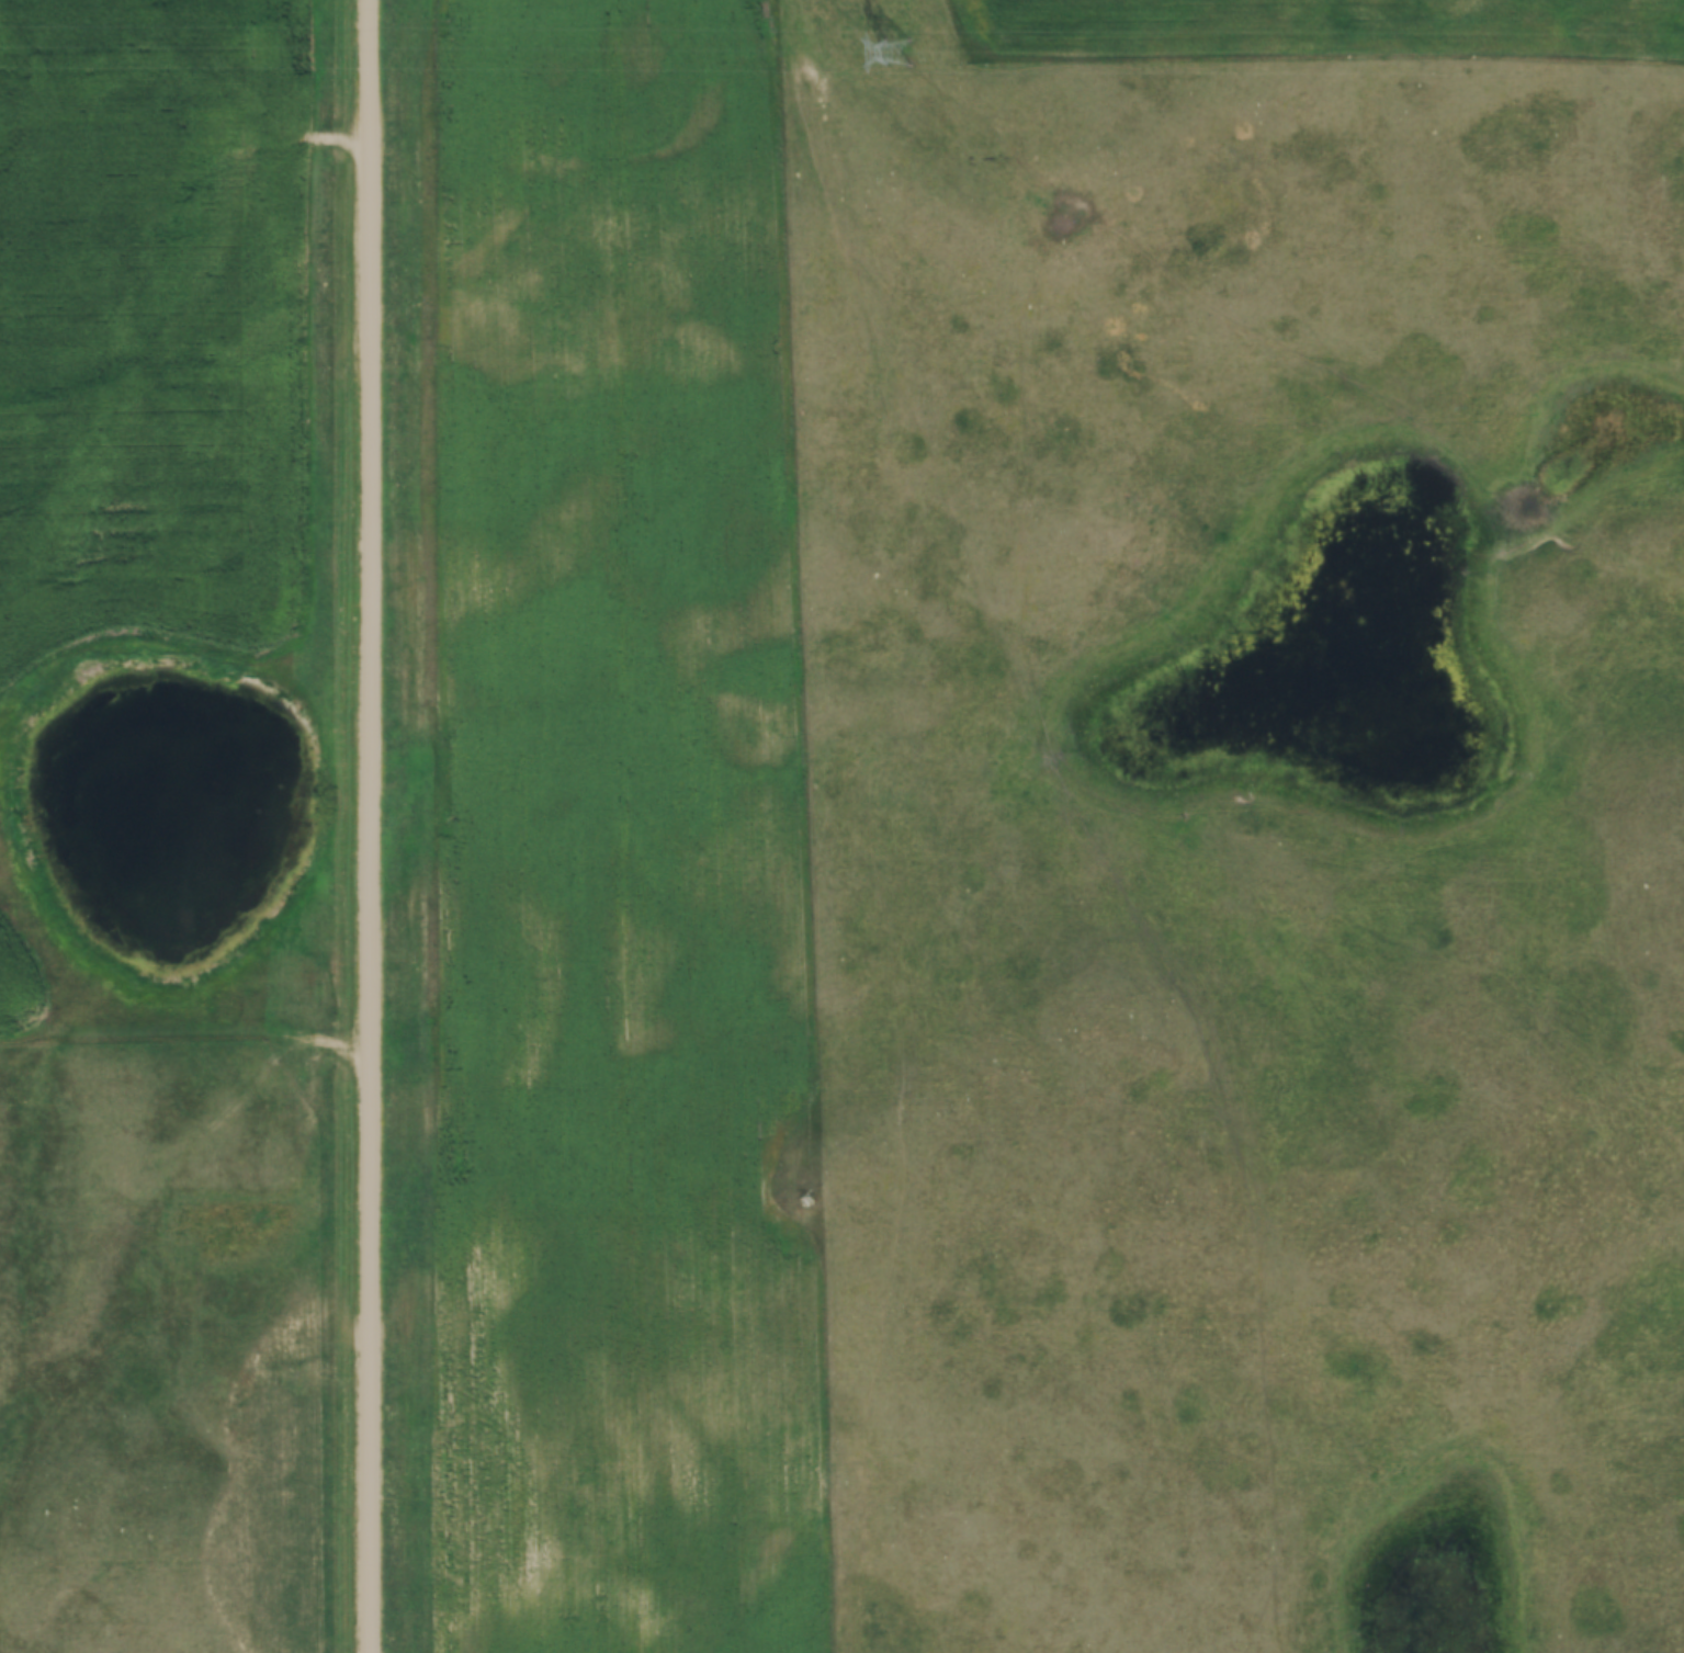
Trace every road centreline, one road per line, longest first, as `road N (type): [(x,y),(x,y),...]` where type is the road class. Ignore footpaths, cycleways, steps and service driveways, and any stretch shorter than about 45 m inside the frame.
road 1 (residential): [(372,1652),(373,0)]

